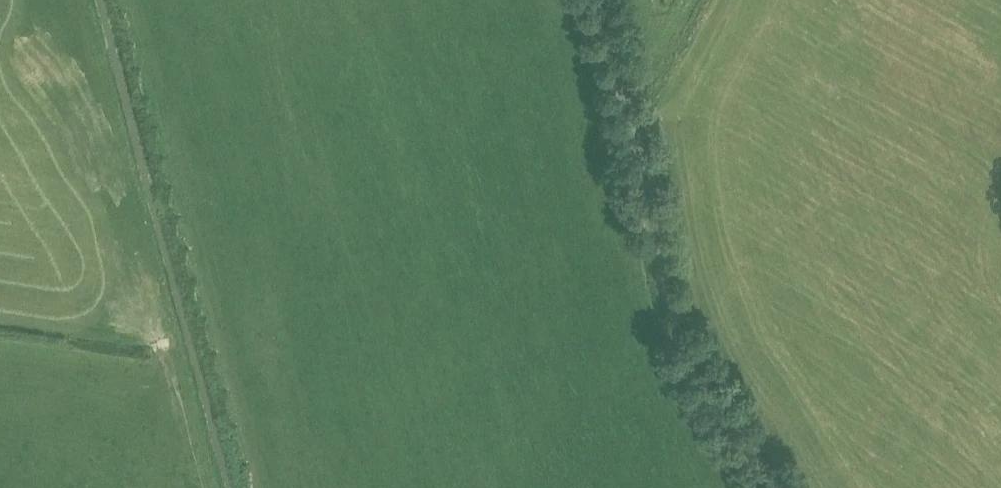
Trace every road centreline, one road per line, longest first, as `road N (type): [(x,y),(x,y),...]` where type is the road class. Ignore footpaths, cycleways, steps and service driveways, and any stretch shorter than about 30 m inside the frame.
road 1 (unclassified): [(781,487),(681,318),(602,0)]

